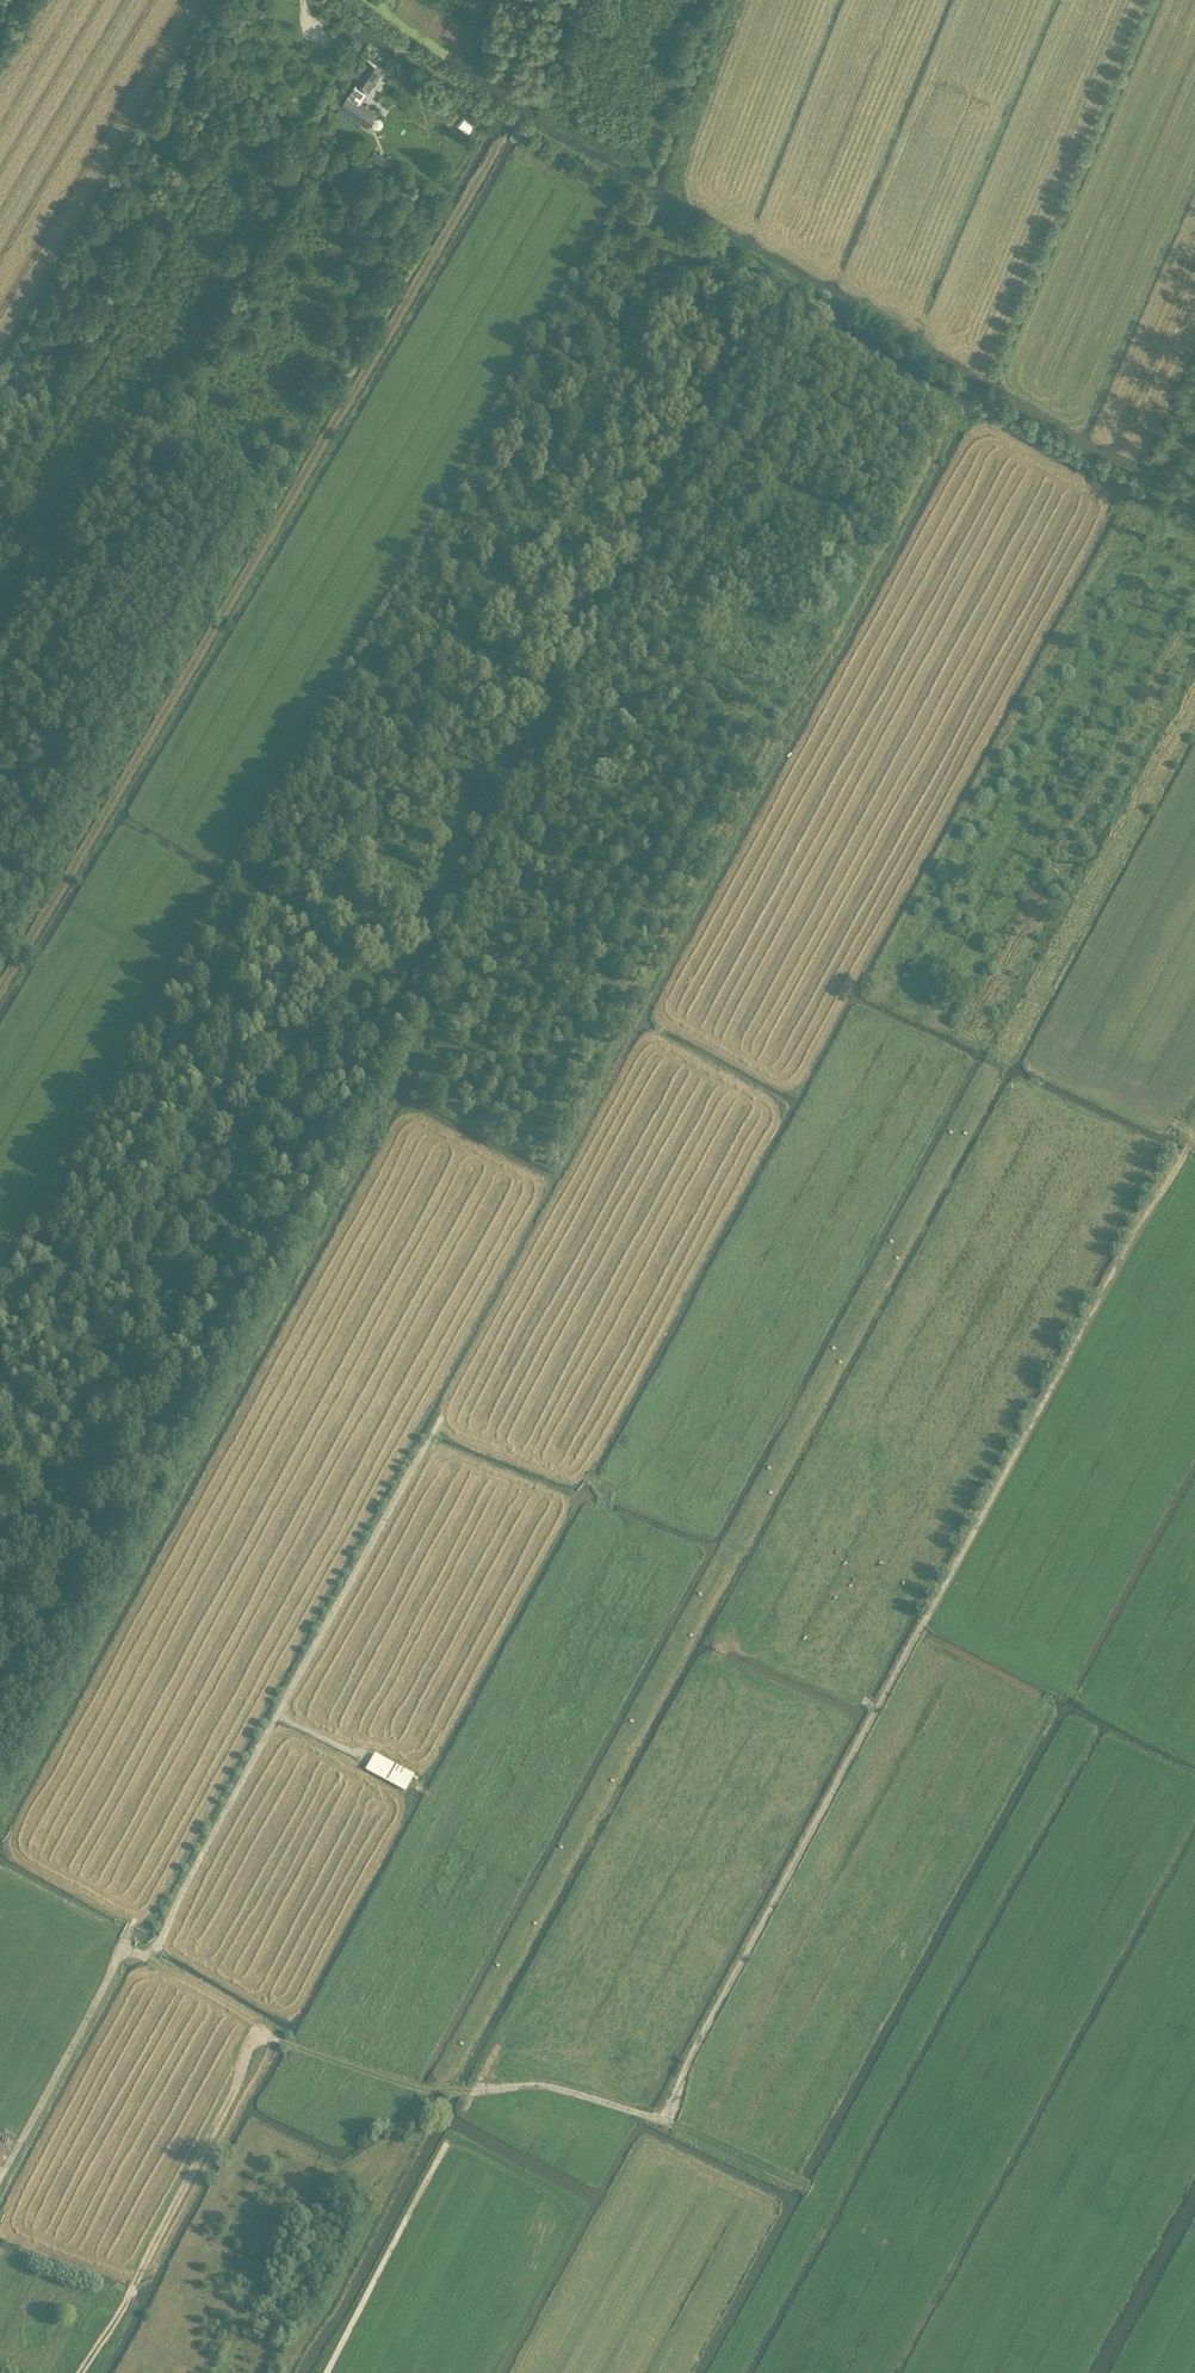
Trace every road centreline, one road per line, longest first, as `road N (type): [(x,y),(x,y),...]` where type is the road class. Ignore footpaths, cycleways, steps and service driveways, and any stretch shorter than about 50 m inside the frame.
road 1 (track): [(981,434),(836,339),(838,312)]
road 2 (track): [(513,122),(402,44)]

